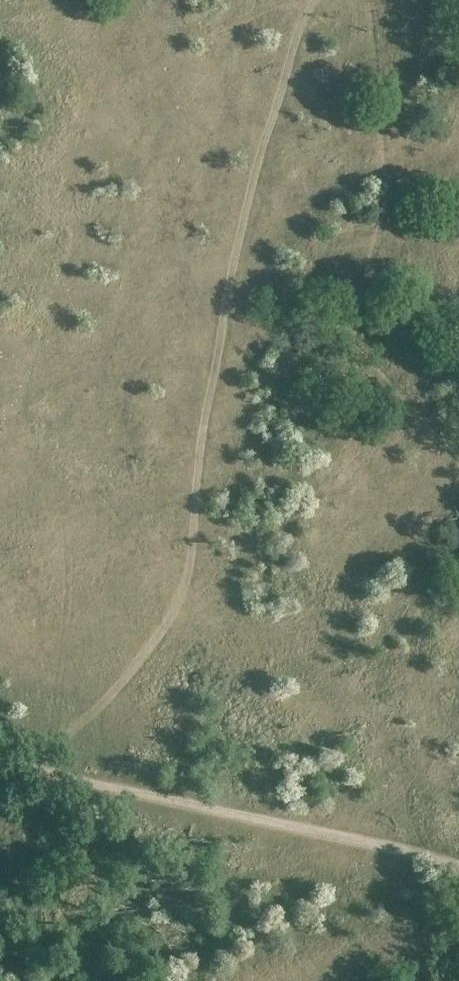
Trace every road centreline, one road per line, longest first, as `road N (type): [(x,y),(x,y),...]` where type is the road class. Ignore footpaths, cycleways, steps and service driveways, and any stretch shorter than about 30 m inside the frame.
road 1 (track): [(0,764),(458,865)]

